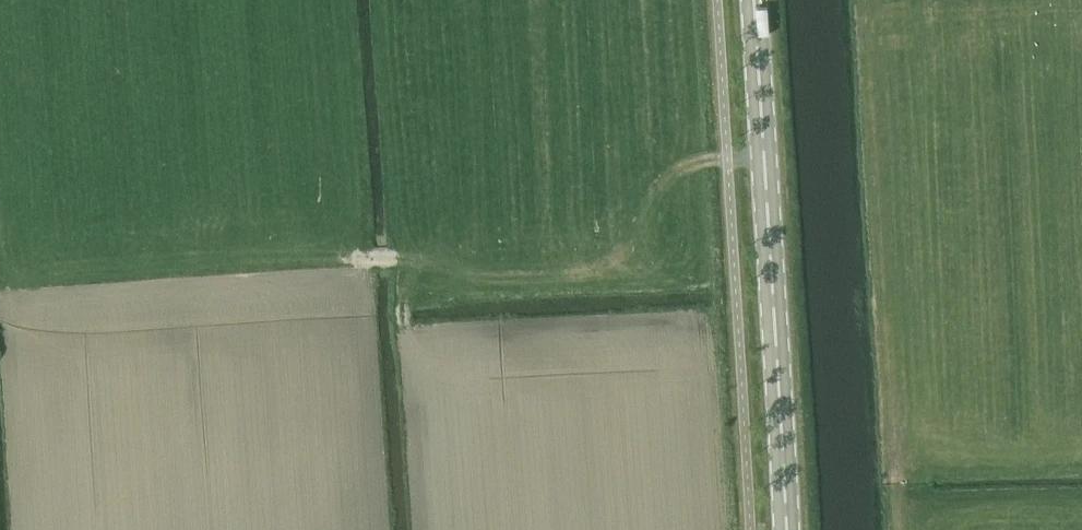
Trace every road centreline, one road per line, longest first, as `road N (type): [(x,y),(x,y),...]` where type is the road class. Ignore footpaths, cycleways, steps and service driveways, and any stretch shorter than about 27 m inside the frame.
road 1 (primary): [(787,529),(753,0)]

